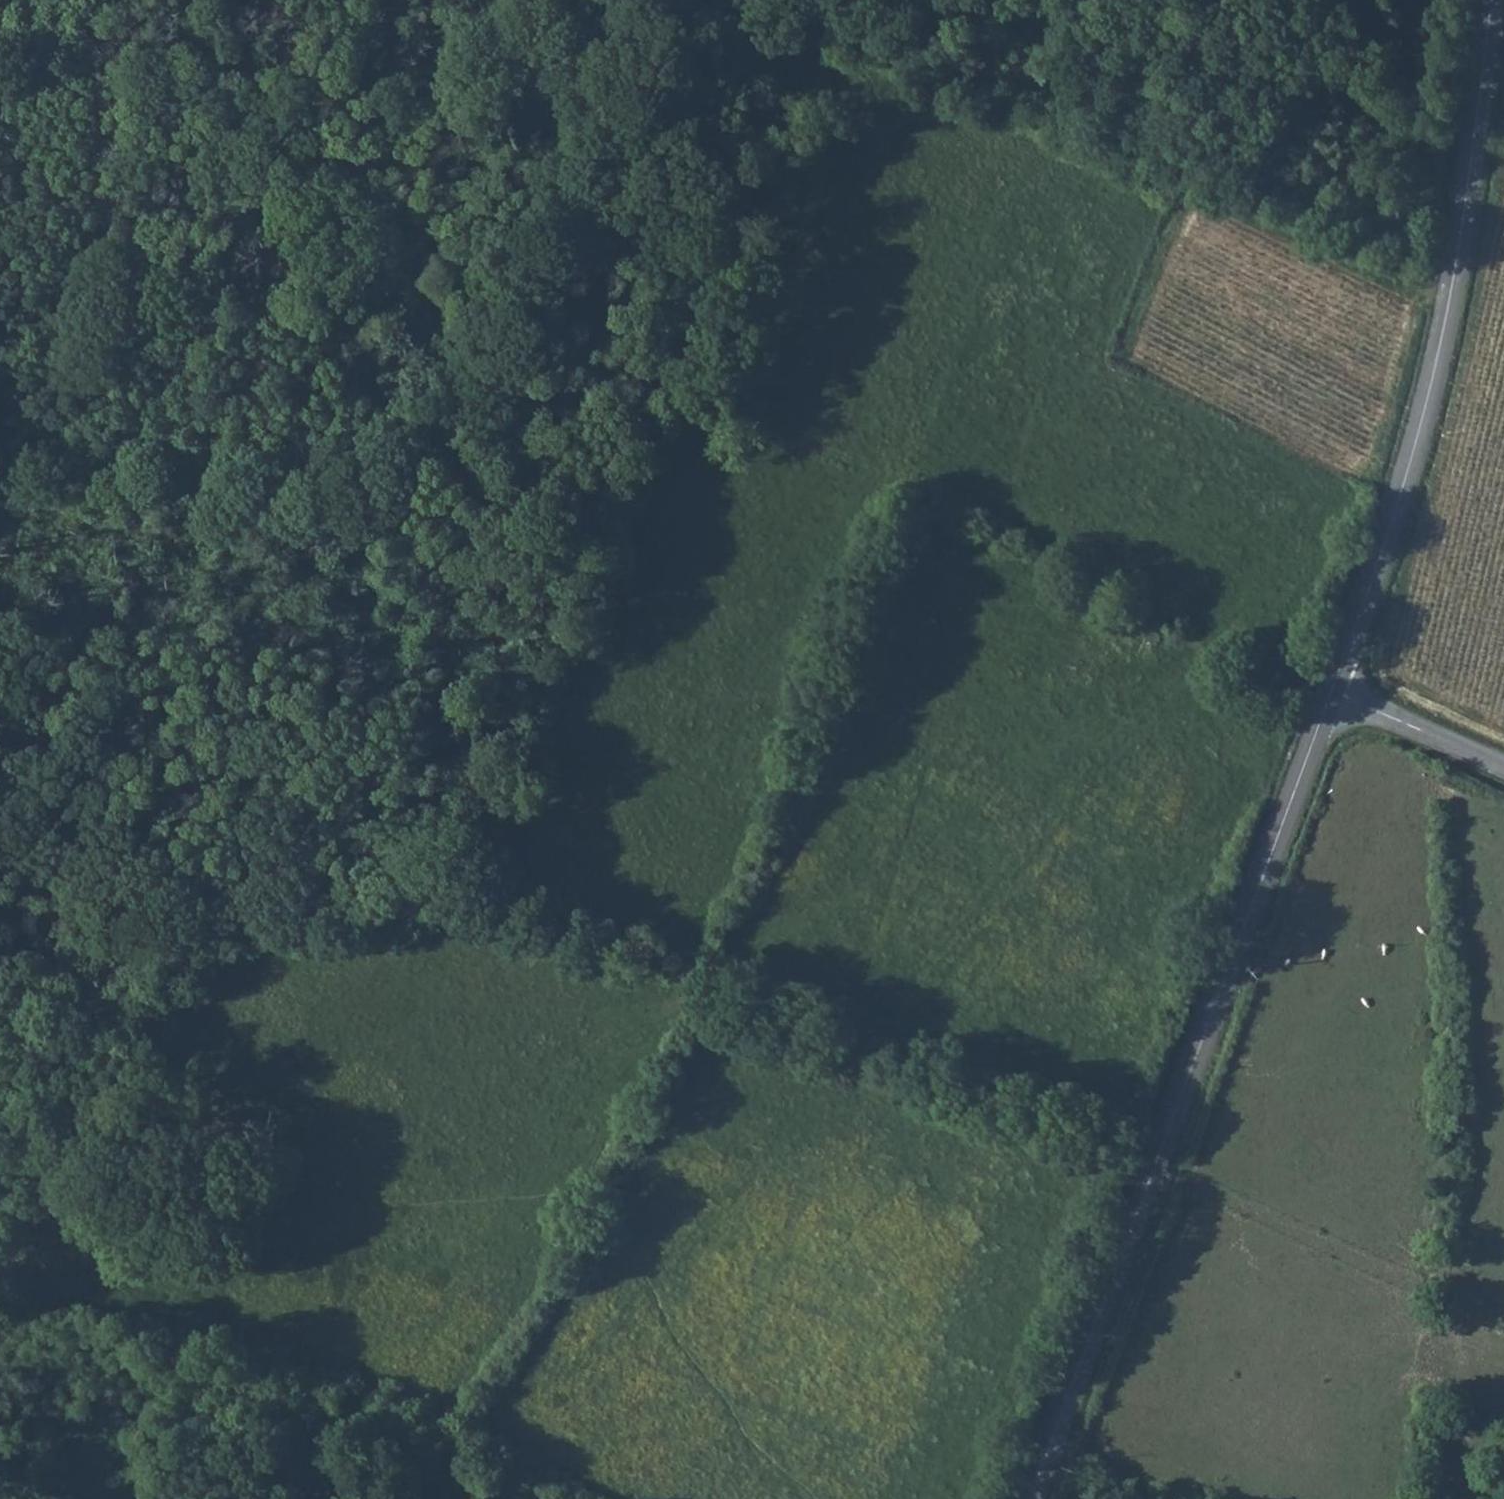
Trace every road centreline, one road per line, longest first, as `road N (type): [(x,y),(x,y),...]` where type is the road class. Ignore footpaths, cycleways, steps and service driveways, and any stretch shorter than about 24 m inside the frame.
road 1 (tertiary): [(1336,693),(1031,1498)]
road 2 (tertiary): [(1493,0),(1441,351),(1336,693)]
road 3 (residential): [(1336,693),(1503,767)]

